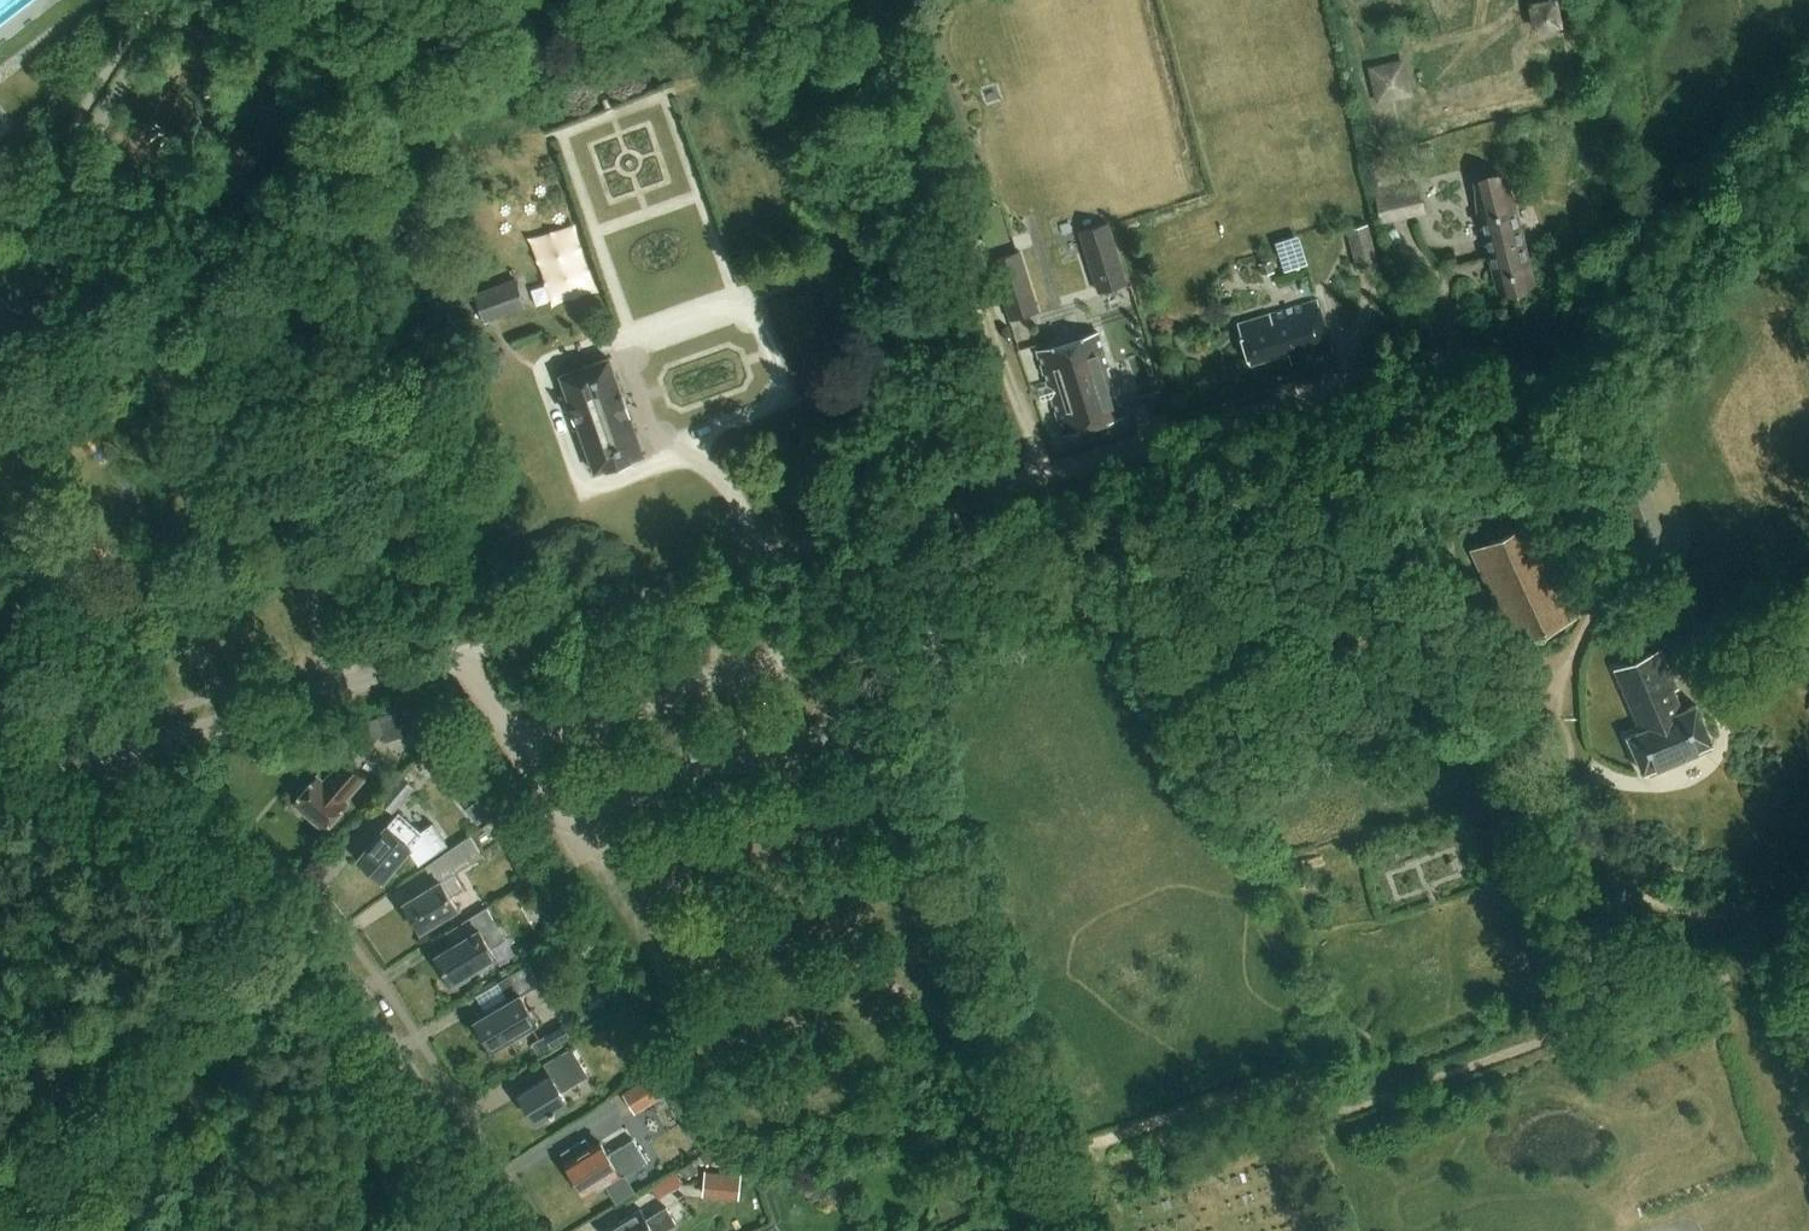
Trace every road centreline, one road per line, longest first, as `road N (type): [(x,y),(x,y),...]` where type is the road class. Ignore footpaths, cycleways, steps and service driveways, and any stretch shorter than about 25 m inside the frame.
road 1 (track): [(463,655),(1445,357),(1474,359),(1531,409)]
road 2 (residential): [(350,686),(283,487),(79,266),(65,230),(65,189),(177,0)]
road 3 (track): [(1041,476),(876,0)]
road 4 (track): [(1531,409),(1808,113)]
road 5 (unclassified): [(502,1230),(389,1047),(282,910)]
road 6 (track): [(1531,409),(1603,585),(1565,682),(1561,710),(1573,764)]
road 7 (track): [(1573,764),(1570,792),(1582,828),(1642,894),(1684,912),(1791,917),(1808,930)]
road 8 (residential): [(350,686),(82,771)]
road 9 (residential): [(282,910),(82,771)]
road 10 (track): [(761,561),(725,474),(667,467),(581,488)]
road 11 (track): [(1573,764),(1646,784),(1706,765),(1719,743)]

